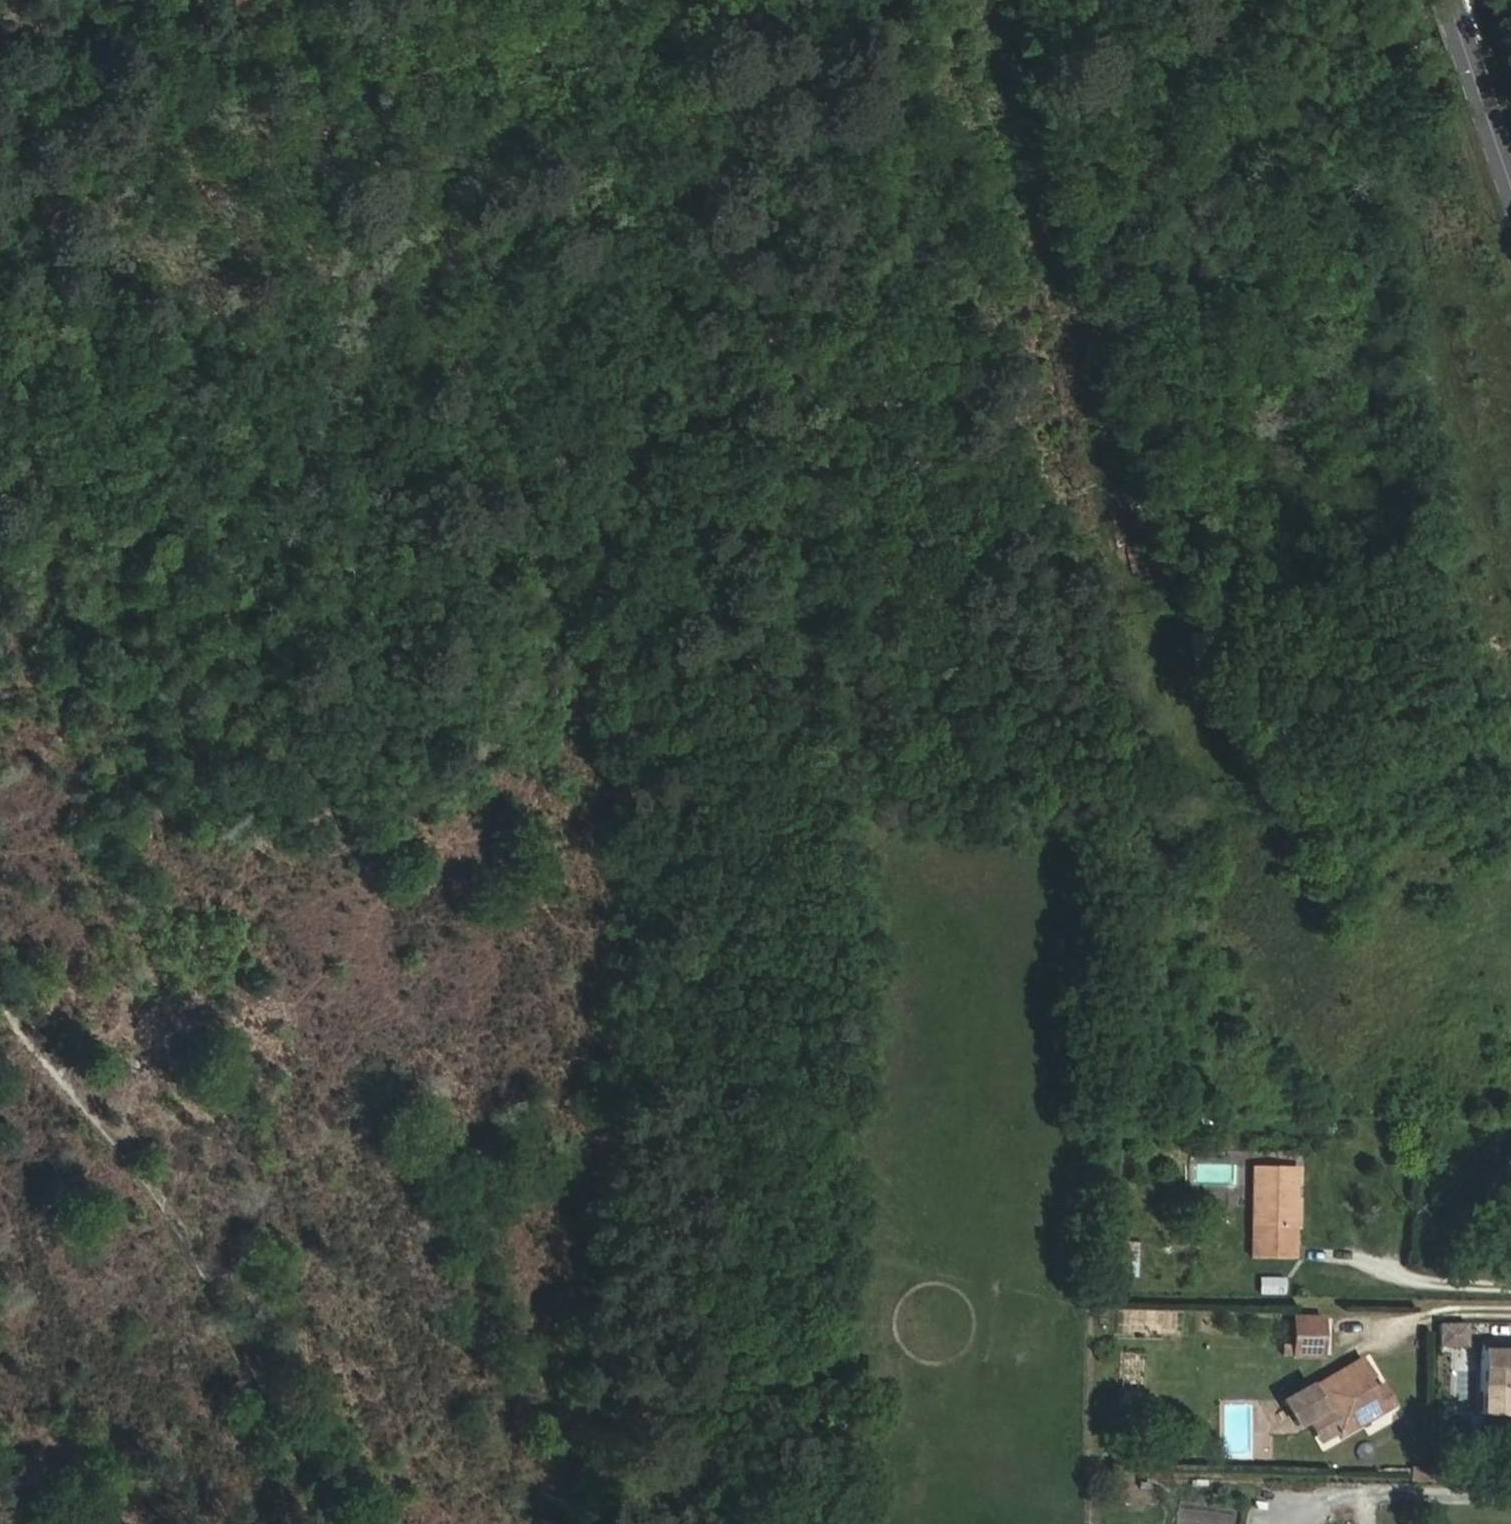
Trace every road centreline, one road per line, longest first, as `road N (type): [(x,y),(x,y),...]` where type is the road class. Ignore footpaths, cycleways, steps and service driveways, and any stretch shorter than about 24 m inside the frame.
road 1 (secondary): [(1446,0),(1510,191)]

